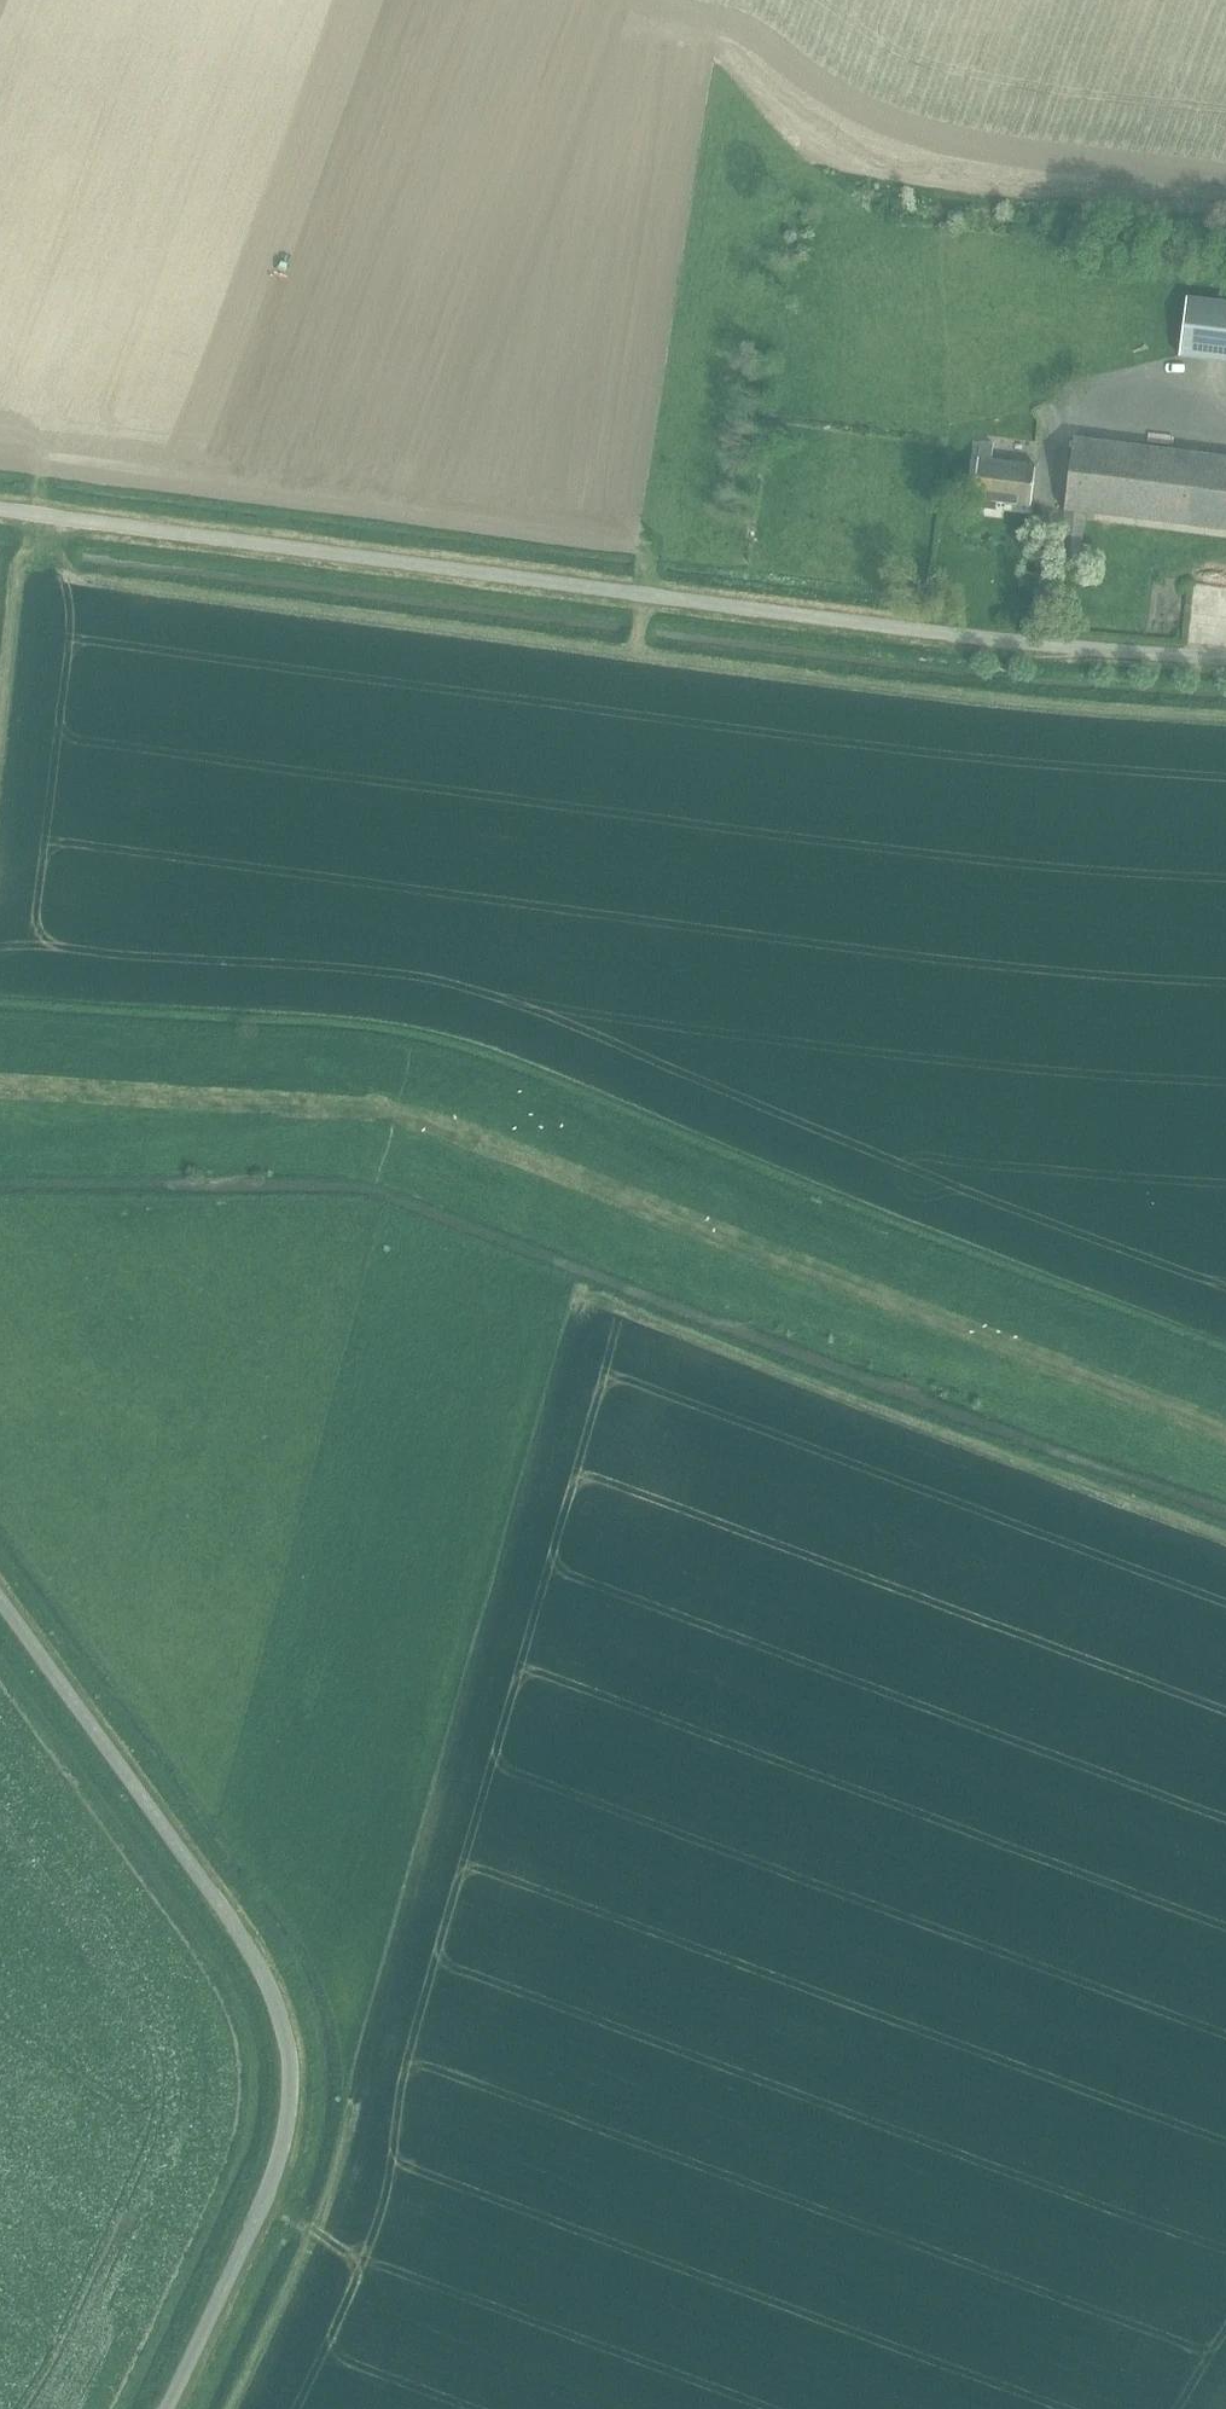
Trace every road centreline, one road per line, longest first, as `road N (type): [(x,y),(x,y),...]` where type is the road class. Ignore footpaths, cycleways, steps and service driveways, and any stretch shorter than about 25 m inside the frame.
road 1 (track): [(1225,1440),(372,1118),(0,1091)]
road 2 (unclassified): [(1225,653),(591,600),(0,514)]
road 3 (unclassified): [(163,2408),(287,2140),(288,2075),(273,2000),(235,1928),(0,1597)]

